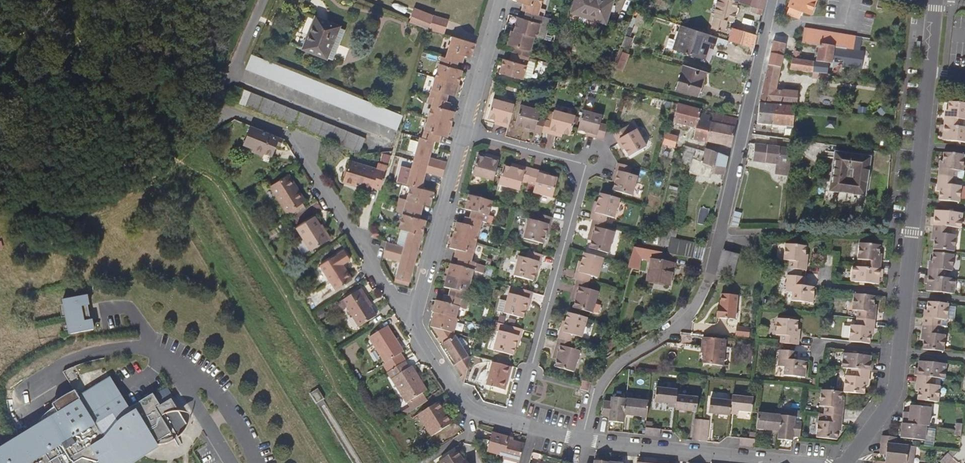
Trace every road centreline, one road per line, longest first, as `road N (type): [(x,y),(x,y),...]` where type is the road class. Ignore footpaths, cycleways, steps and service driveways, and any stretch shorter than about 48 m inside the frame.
road 1 (residential): [(584,440),(606,376),(685,319),(705,286),(773,0)]
road 2 (residential): [(266,0),(235,73),(393,136)]
road 3 (residential): [(580,183),(515,422)]
road 4 (residential): [(807,462),(584,440)]
road 5 (residential): [(414,322),(304,146)]
road 6 (residential): [(414,322),(466,131)]
road 7 (residential): [(515,422),(470,408),(414,322)]
road 8 (tertiary): [(936,0),(921,145)]
road 9 (residential): [(466,131),(503,0)]

